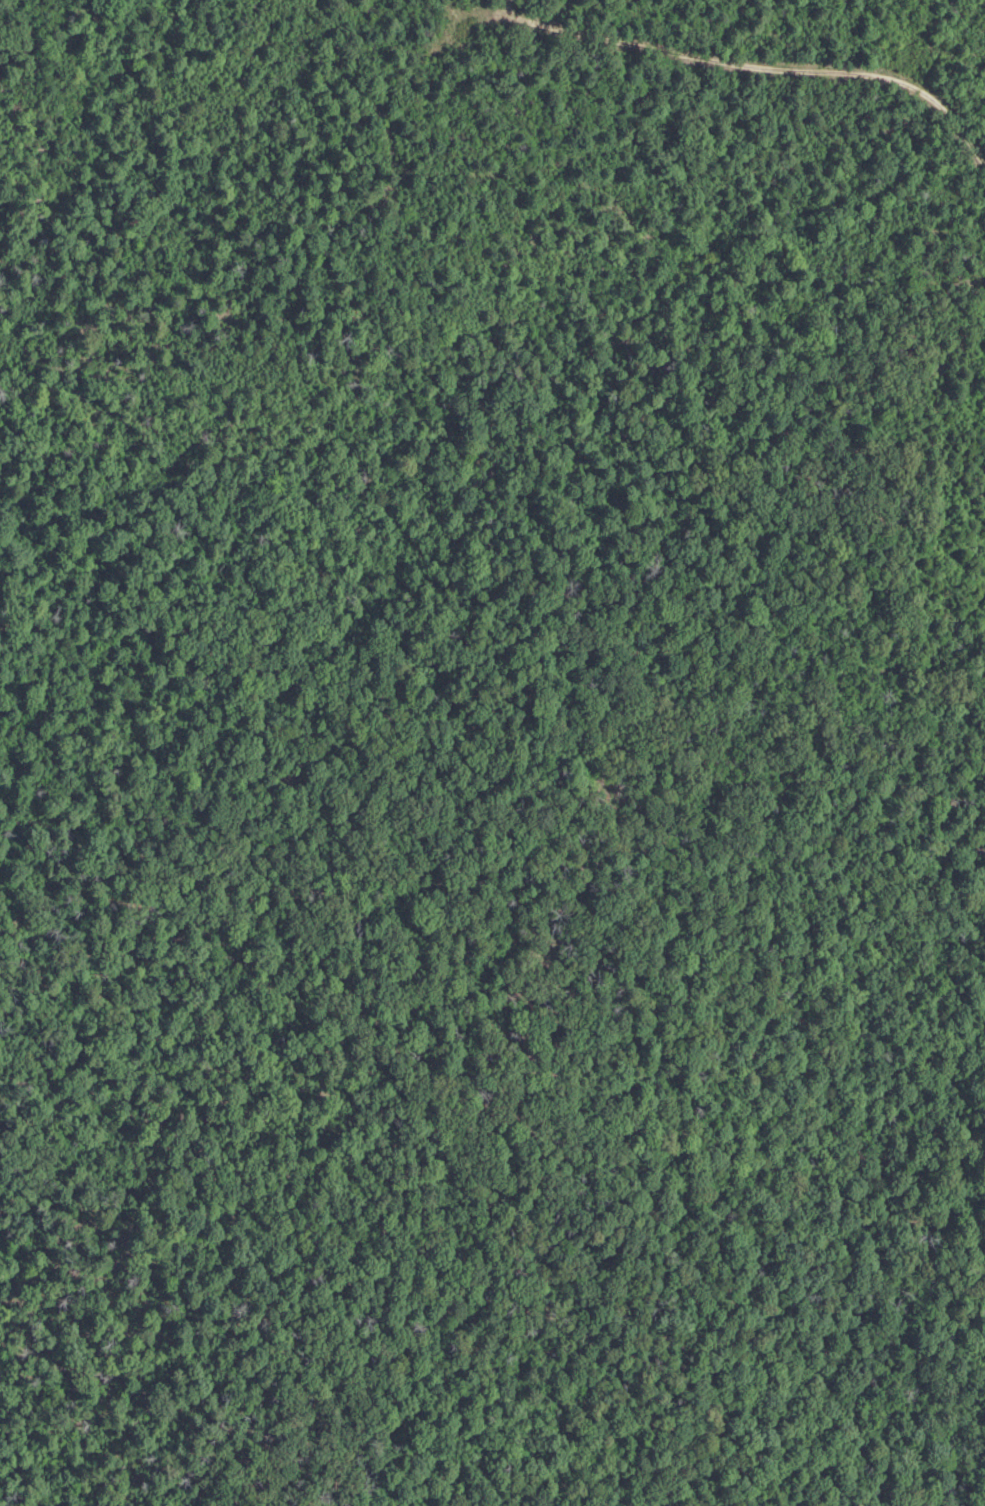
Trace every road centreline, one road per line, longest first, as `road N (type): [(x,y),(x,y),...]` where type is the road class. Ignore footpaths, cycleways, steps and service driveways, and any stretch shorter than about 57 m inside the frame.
road 1 (residential): [(984,165),(931,99),(886,77),(759,68),(485,14),(444,25),(436,45),(384,95),(391,181),(383,239),(370,257),(313,257),(293,274),(261,329),(145,368),(0,366)]

